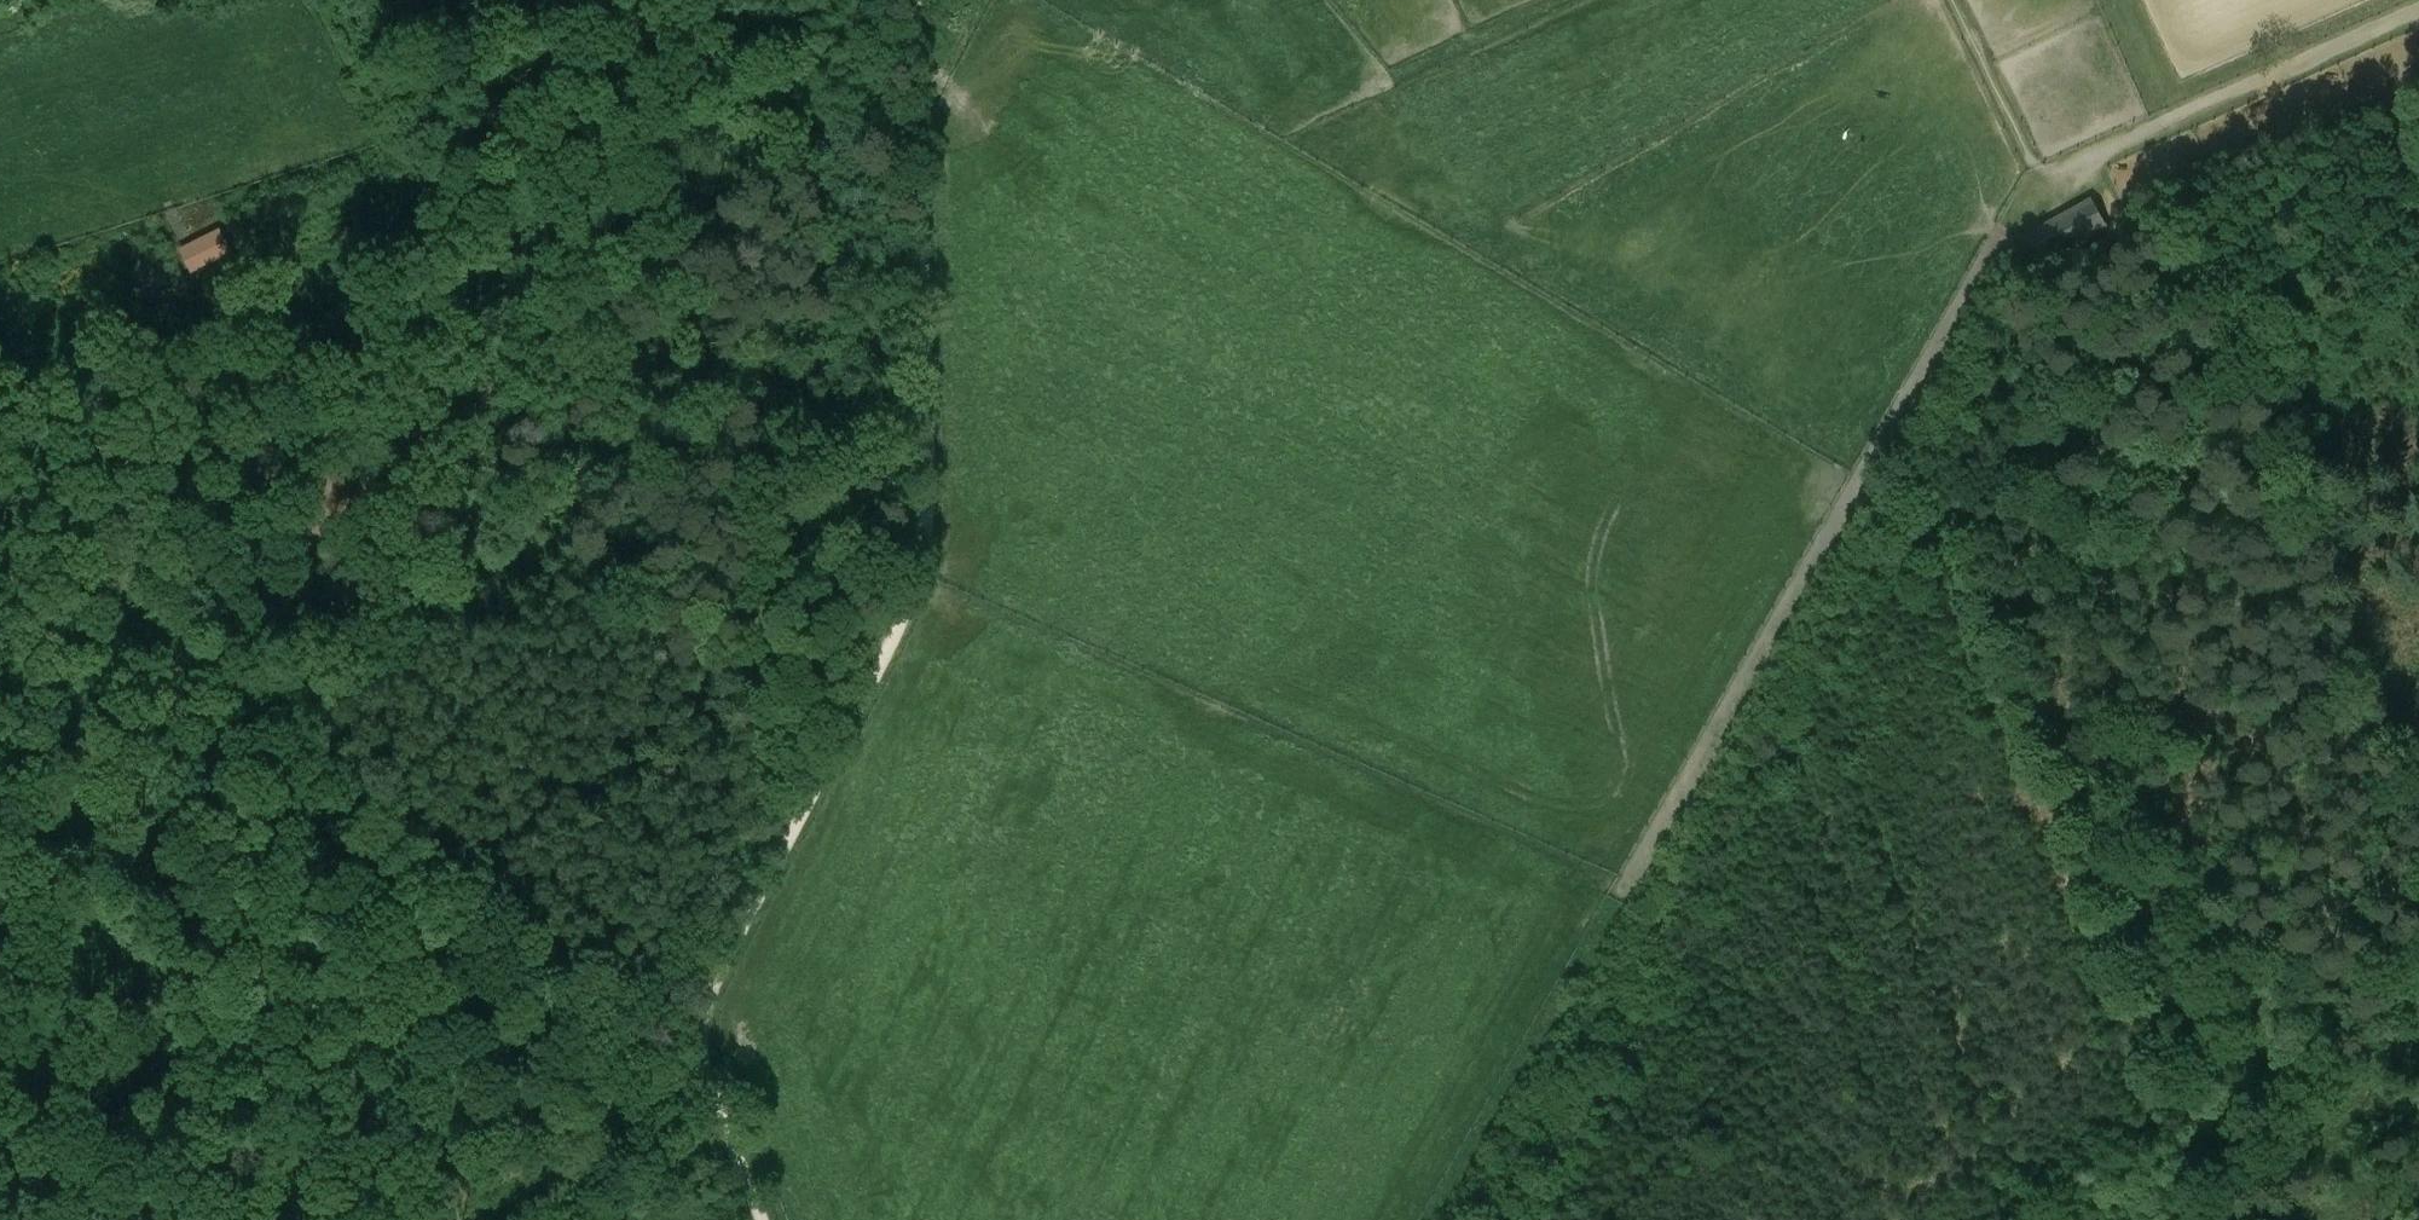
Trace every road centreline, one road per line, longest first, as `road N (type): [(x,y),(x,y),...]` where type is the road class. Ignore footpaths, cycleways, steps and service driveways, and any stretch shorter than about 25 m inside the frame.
road 1 (track): [(1939,503),(2218,1219)]
road 2 (track): [(705,1062),(487,1181),(392,1219)]
road 3 (track): [(2098,152),(2418,9)]

